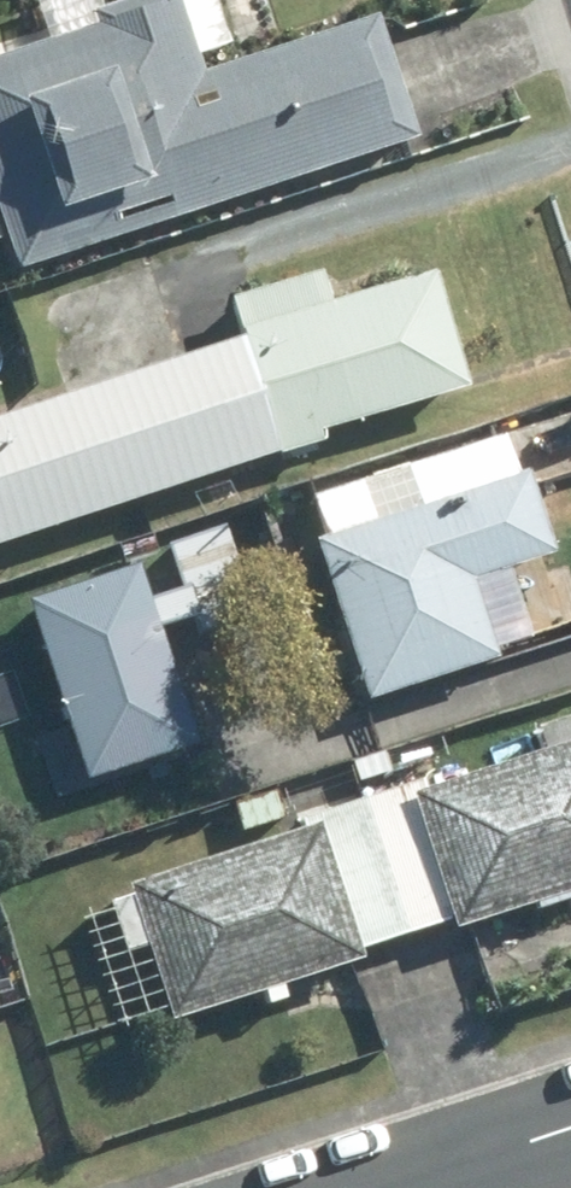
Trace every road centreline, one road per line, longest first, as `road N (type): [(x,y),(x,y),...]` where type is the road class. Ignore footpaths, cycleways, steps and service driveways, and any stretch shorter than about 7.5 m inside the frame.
road 1 (residential): [(398,1187),(570,1132)]

